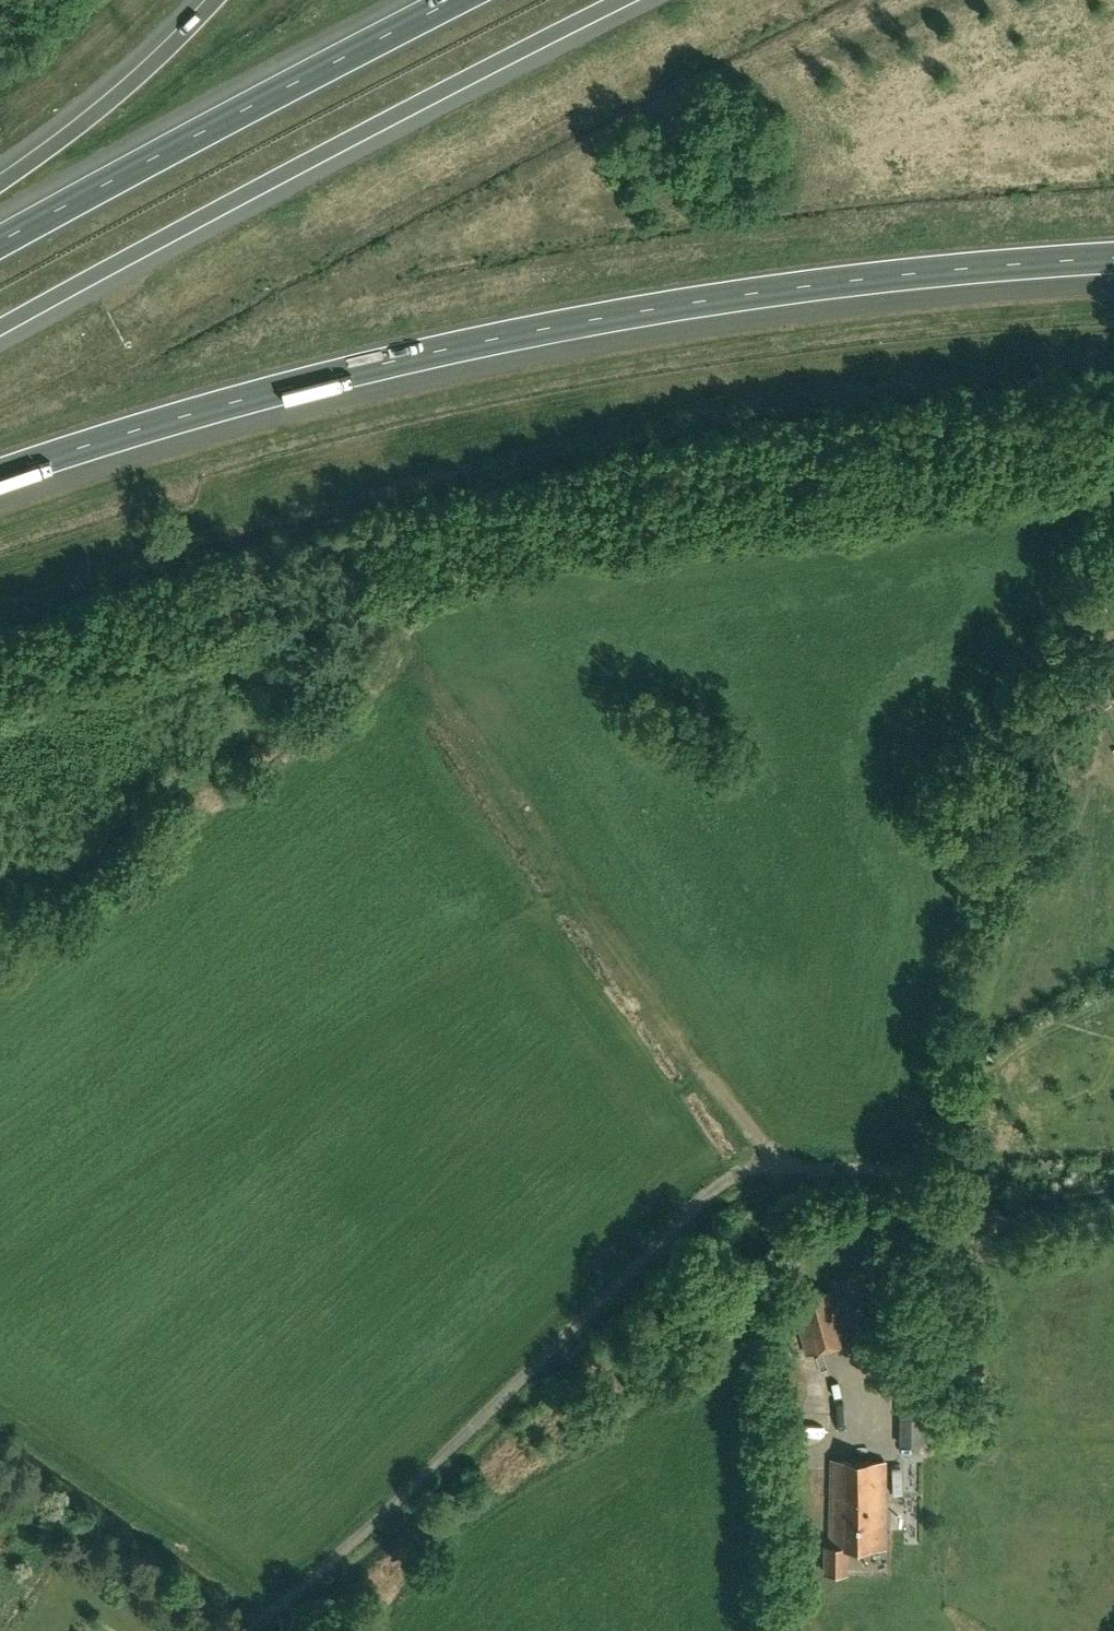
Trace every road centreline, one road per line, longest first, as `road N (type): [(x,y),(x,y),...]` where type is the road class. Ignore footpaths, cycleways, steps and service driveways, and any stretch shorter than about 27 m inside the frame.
road 1 (motorway): [(0,475),(202,411),(521,334),(793,288),(1113,256)]
road 2 (unclassified): [(253,1627),(738,1175),(777,1165),(892,1170),(960,1216),(983,1221),(1113,1211)]
road 3 (motorway): [(0,329),(617,0)]
road 4 (motorway): [(456,0),(0,241)]
road 5 (track): [(709,1072),(409,667)]
road 6 (motorway): [(216,0),(142,74),(0,183)]
road 7 (track): [(777,1165),(744,1338)]

